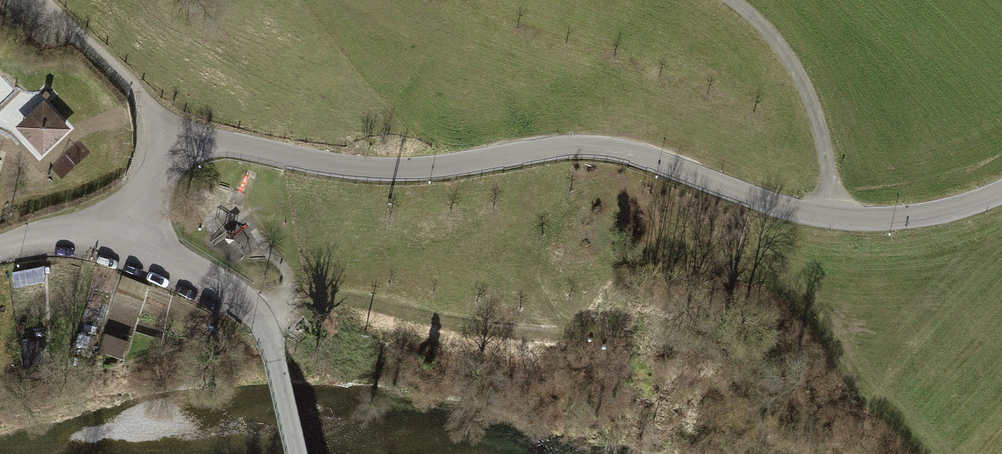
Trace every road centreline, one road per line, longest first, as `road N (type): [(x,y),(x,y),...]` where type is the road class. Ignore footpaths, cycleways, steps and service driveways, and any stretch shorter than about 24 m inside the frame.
road 1 (residential): [(141,222),(149,191),(180,144),(339,170),(426,169),(565,145),(610,147),(829,217),(961,207),(1001,190)]
road 2 (residential): [(297,453),(272,346),(255,316),(236,294),(167,255),(141,222)]
road 3 (track): [(829,217),(830,171),(805,86),(782,49),(728,0)]
road 4 (track): [(180,144),(36,0)]
road 5 (unclassified): [(141,222),(35,238),(0,251)]

